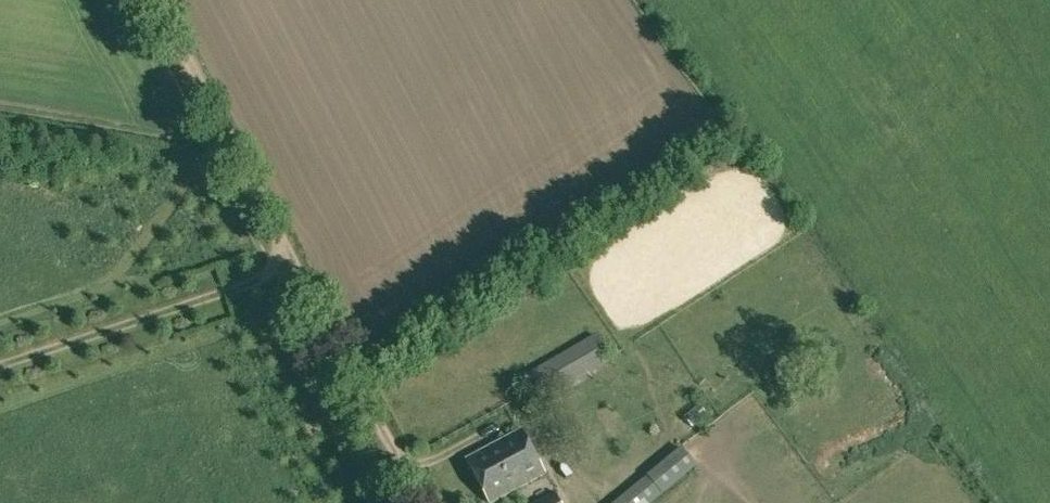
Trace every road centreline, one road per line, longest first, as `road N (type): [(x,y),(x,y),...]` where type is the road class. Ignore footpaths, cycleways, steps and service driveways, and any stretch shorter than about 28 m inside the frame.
road 1 (track): [(0,367),(295,264)]
road 2 (track): [(421,502),(291,257)]
road 3 (track): [(234,146),(148,0)]
road 4 (track): [(291,257),(234,146)]

